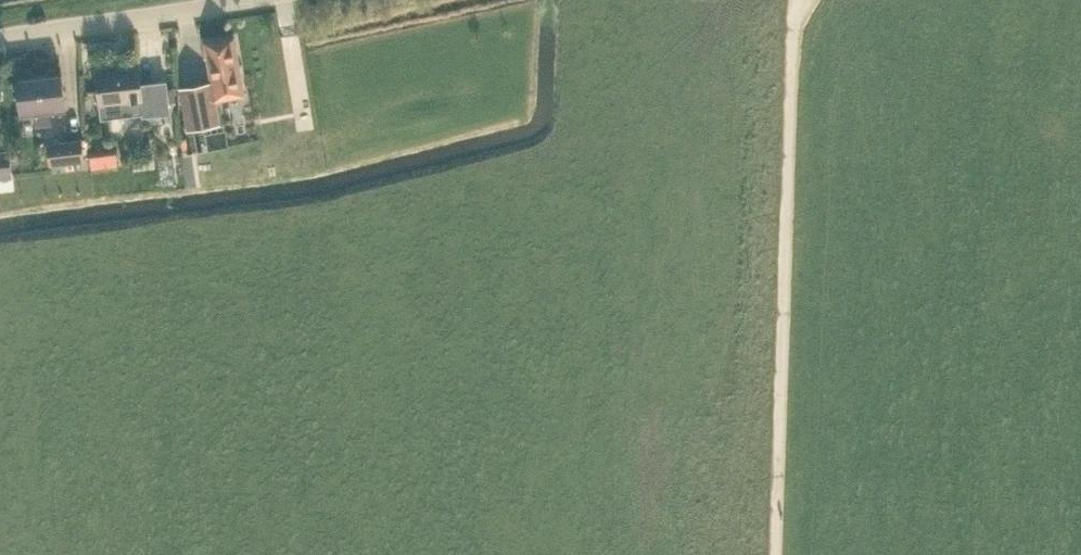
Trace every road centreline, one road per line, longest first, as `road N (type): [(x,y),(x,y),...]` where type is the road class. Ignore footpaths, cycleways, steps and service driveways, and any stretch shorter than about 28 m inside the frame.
road 1 (tertiary): [(0,38),(243,0)]

